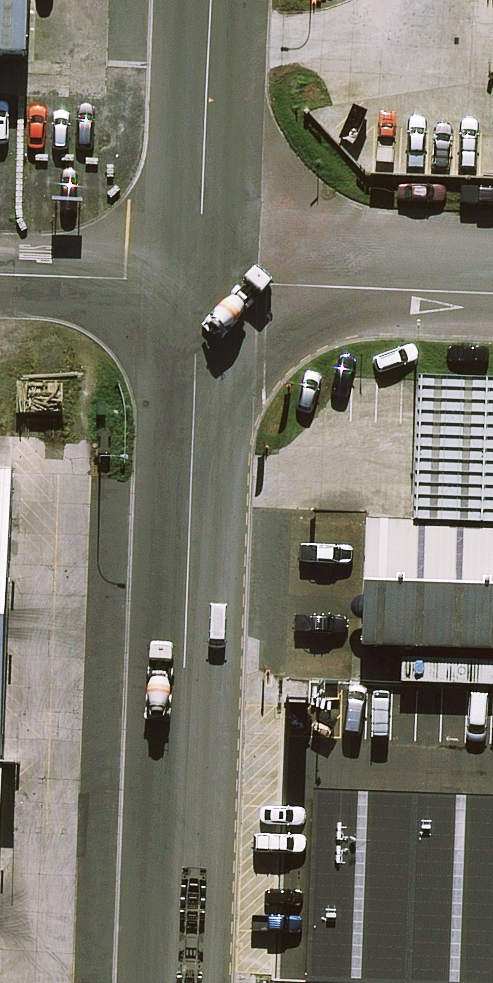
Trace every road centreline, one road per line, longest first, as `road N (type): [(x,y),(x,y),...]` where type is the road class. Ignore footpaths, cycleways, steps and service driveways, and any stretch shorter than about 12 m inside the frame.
road 1 (residential): [(199,282),(172,982)]
road 2 (residential): [(199,282),(492,292)]
road 3 (residential): [(210,0),(199,282)]

